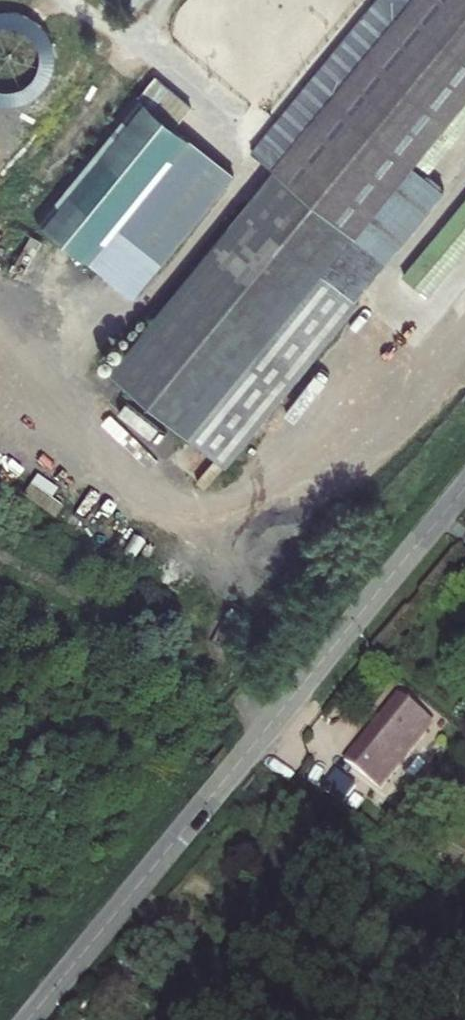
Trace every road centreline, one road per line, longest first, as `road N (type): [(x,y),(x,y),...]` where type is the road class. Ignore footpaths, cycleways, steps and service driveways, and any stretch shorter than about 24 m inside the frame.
road 1 (unclassified): [(28,1019),(464,490)]

